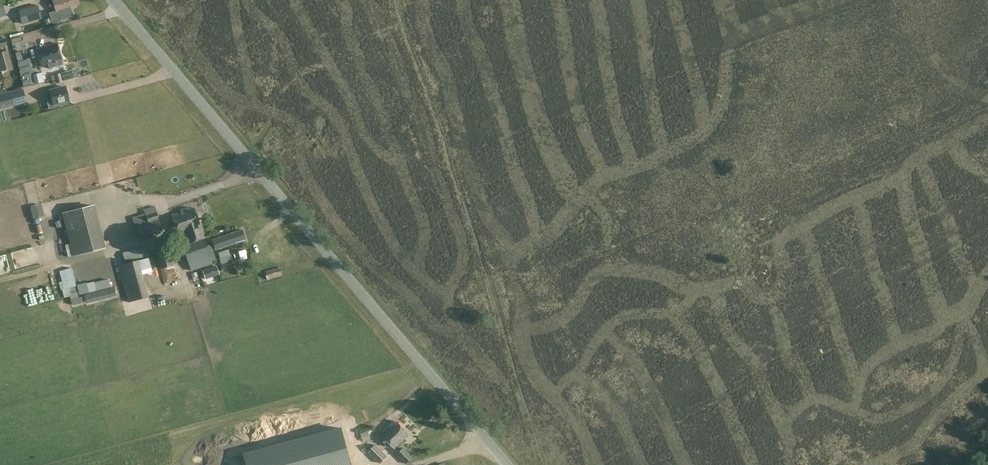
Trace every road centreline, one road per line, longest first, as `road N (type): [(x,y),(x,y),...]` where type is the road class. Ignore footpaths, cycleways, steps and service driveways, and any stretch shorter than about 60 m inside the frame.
road 1 (unclassified): [(507,464),(113,0)]

